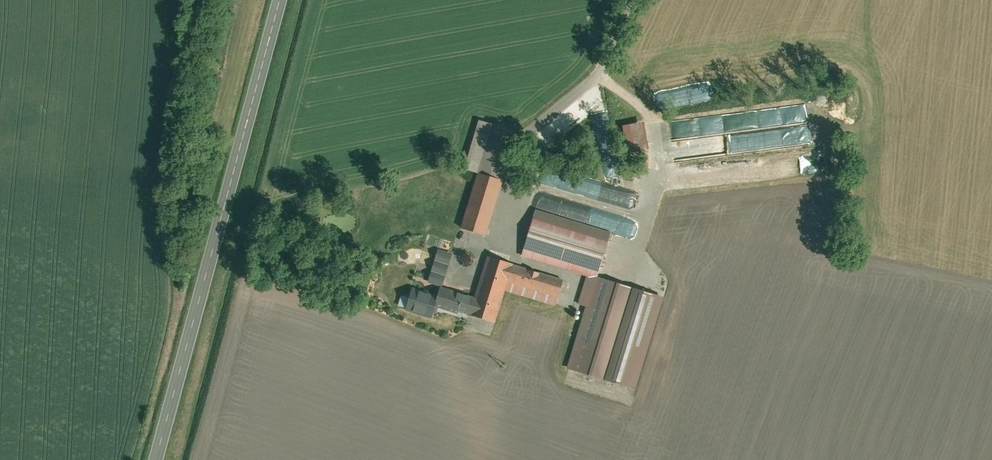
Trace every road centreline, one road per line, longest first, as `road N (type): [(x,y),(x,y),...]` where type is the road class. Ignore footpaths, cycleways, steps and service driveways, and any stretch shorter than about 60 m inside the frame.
road 1 (secondary): [(279,0),(155,459)]

